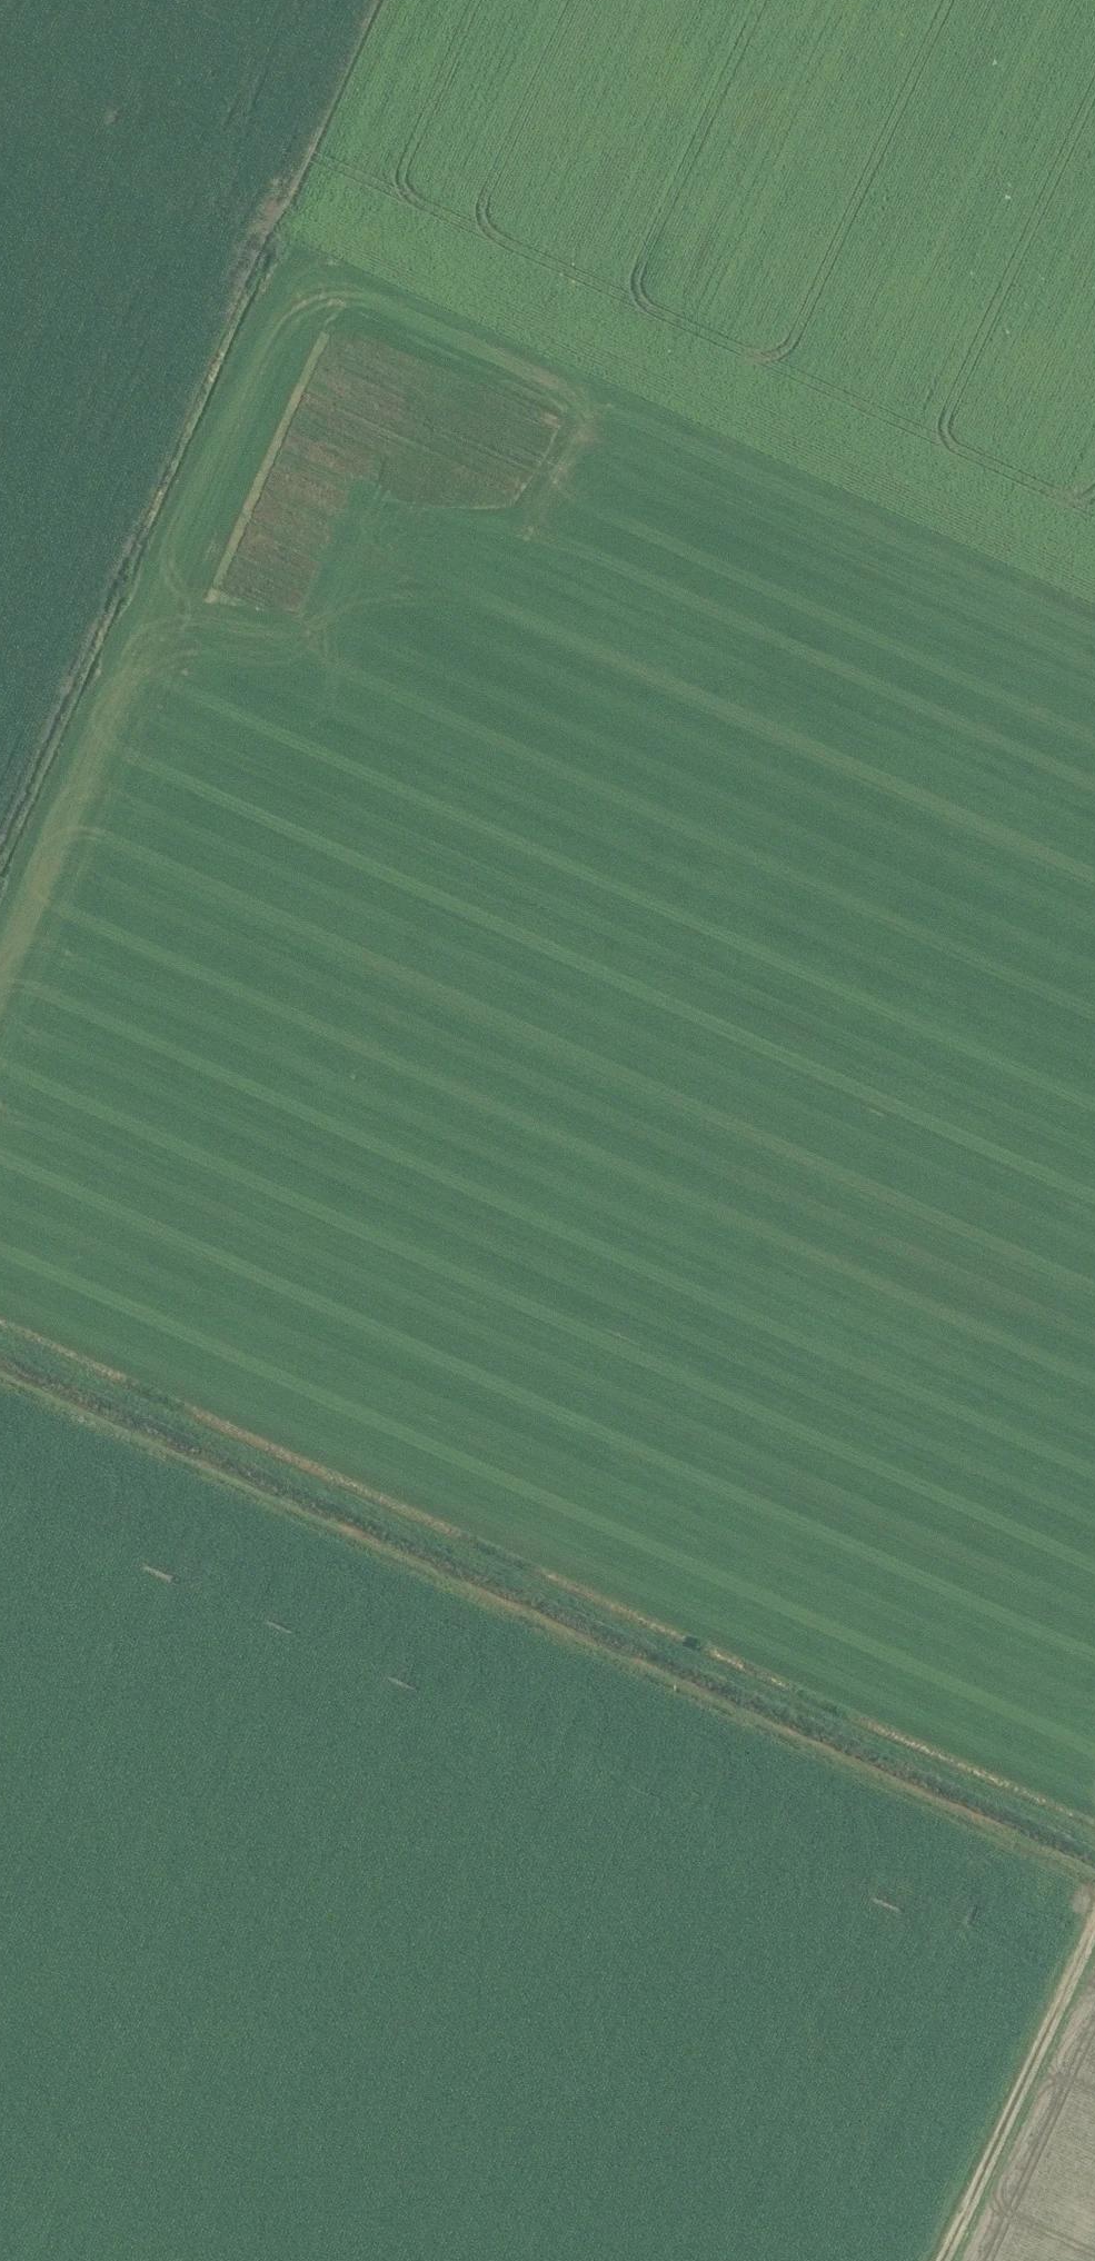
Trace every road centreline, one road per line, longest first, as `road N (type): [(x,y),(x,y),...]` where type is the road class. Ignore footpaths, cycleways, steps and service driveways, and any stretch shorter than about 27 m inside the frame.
road 1 (track): [(1094,1929),(943,2260)]

